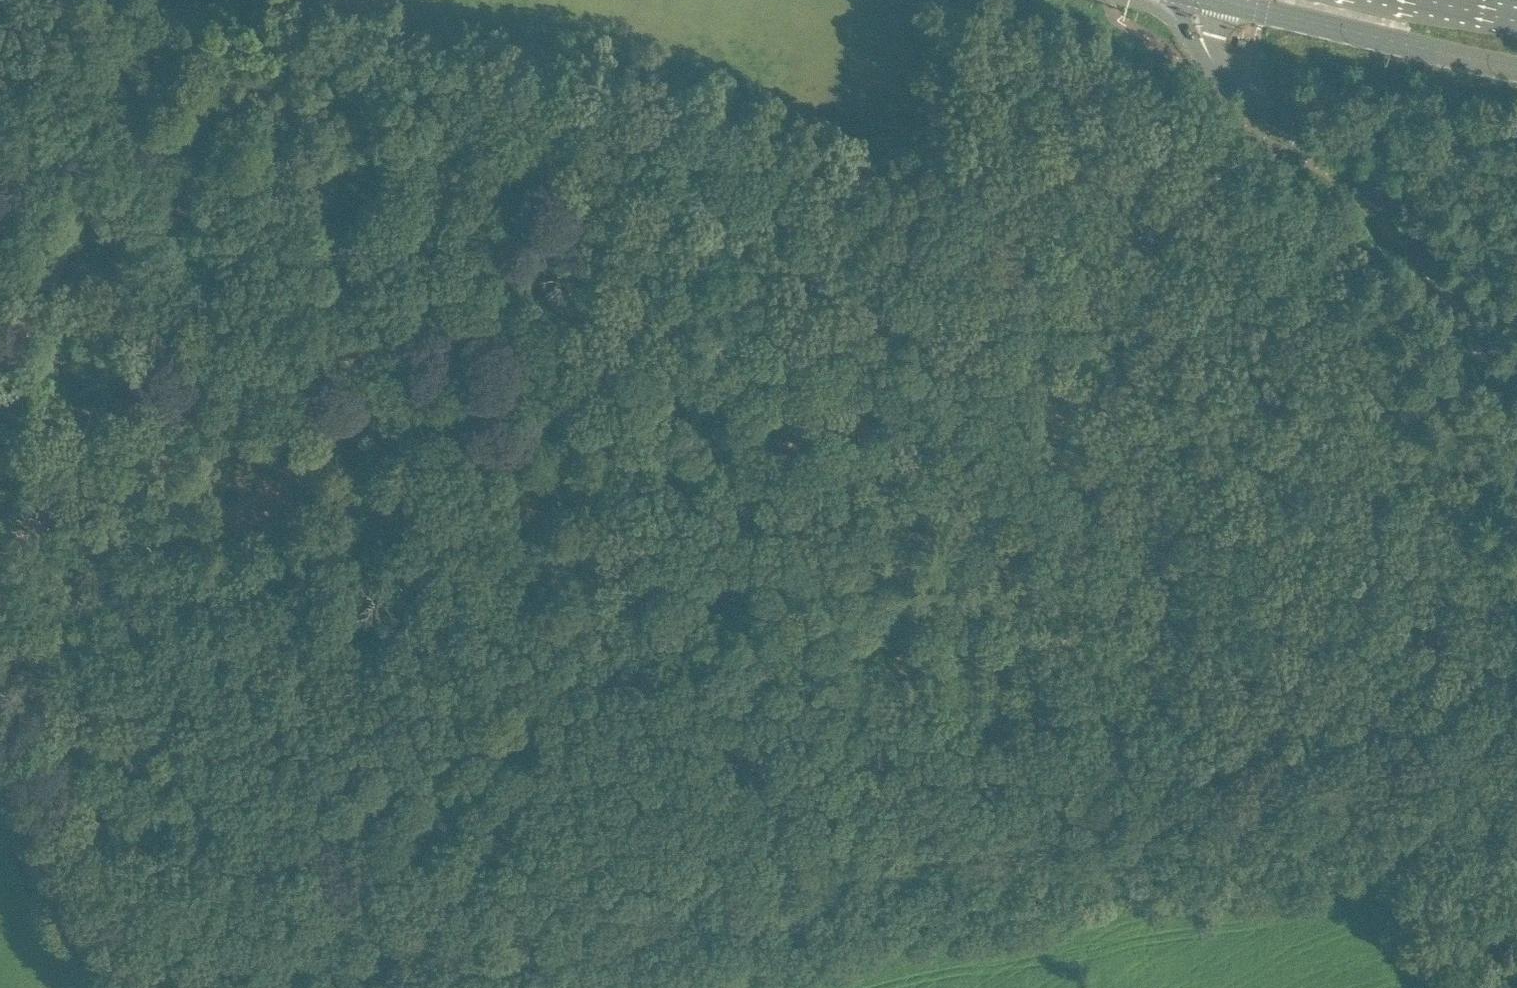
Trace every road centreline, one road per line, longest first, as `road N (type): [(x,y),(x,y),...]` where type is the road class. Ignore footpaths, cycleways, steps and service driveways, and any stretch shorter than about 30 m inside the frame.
road 1 (tertiary): [(1516,406),(1368,185),(1267,114),(1213,59)]
road 2 (secondary): [(1220,0),(1516,70)]

